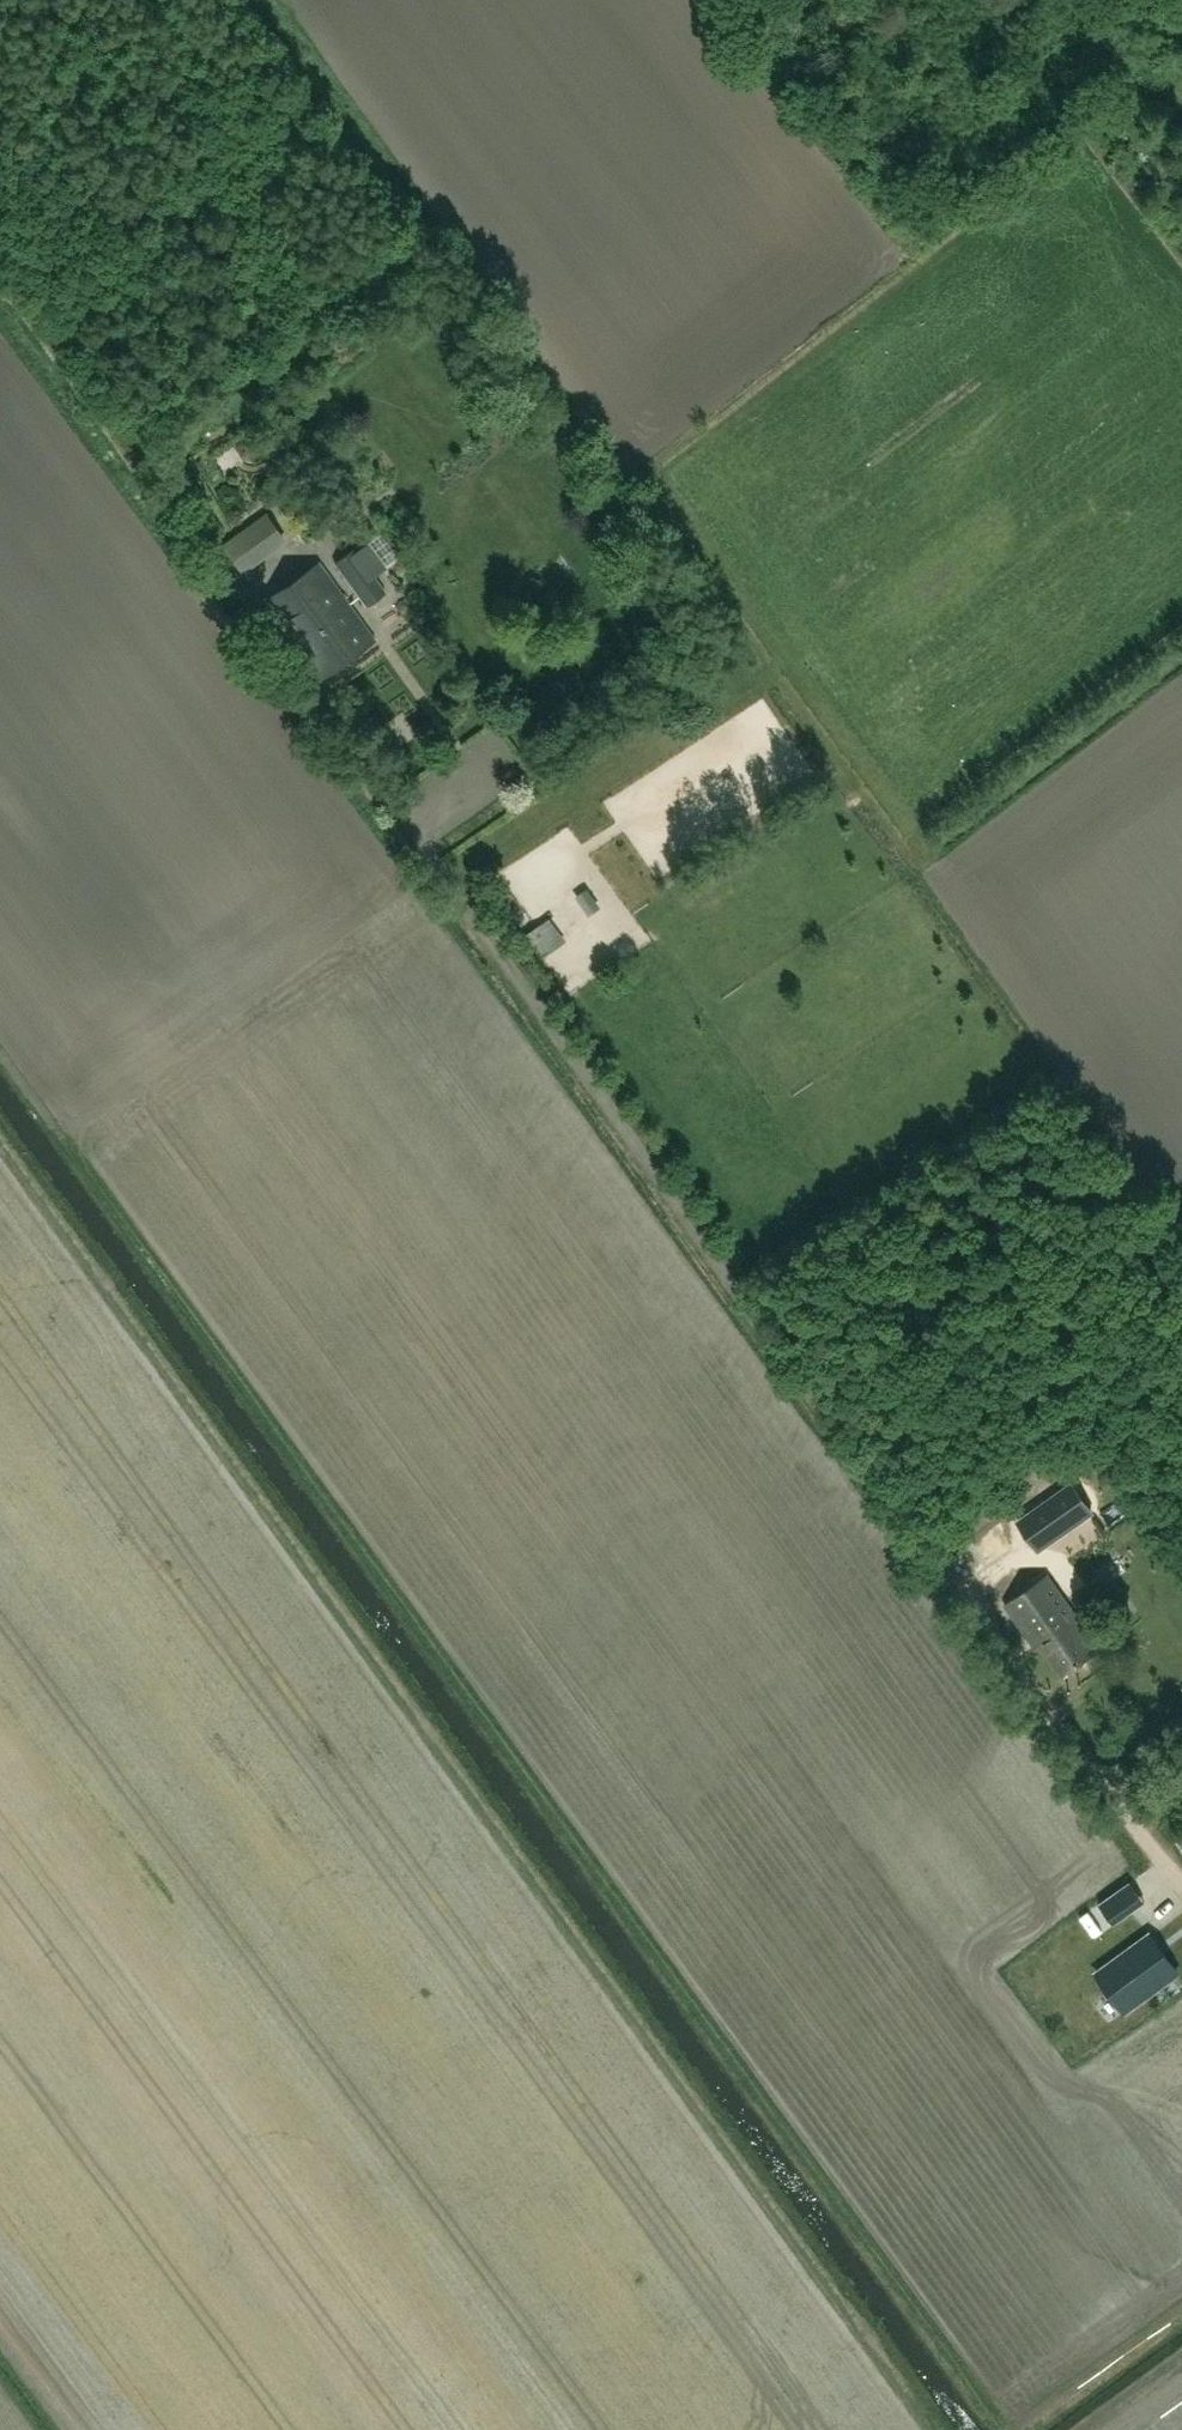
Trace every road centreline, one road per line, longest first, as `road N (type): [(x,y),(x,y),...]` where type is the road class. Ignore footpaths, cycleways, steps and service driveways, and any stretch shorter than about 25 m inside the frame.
road 1 (track): [(1181,1889),(442,872)]

